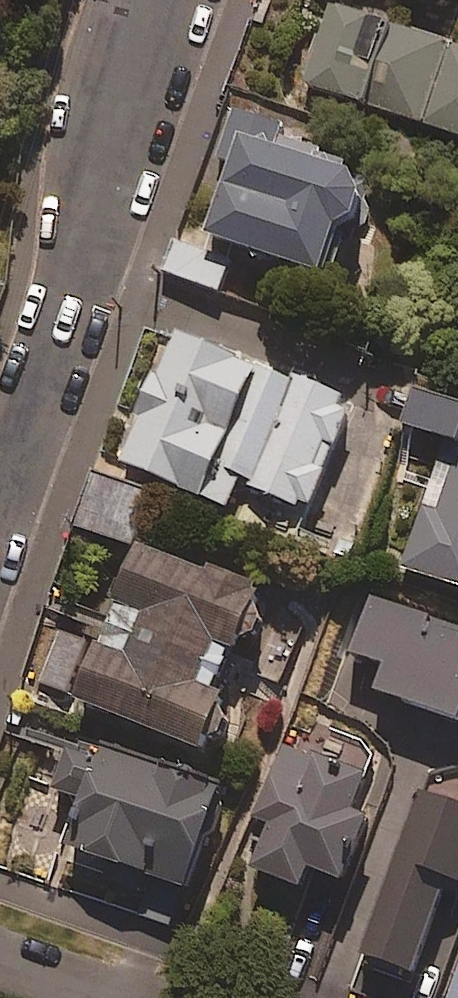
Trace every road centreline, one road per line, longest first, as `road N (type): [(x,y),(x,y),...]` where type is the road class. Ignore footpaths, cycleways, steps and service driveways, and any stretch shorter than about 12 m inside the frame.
road 1 (residential): [(0,518),(81,280),(125,92),(159,0)]

